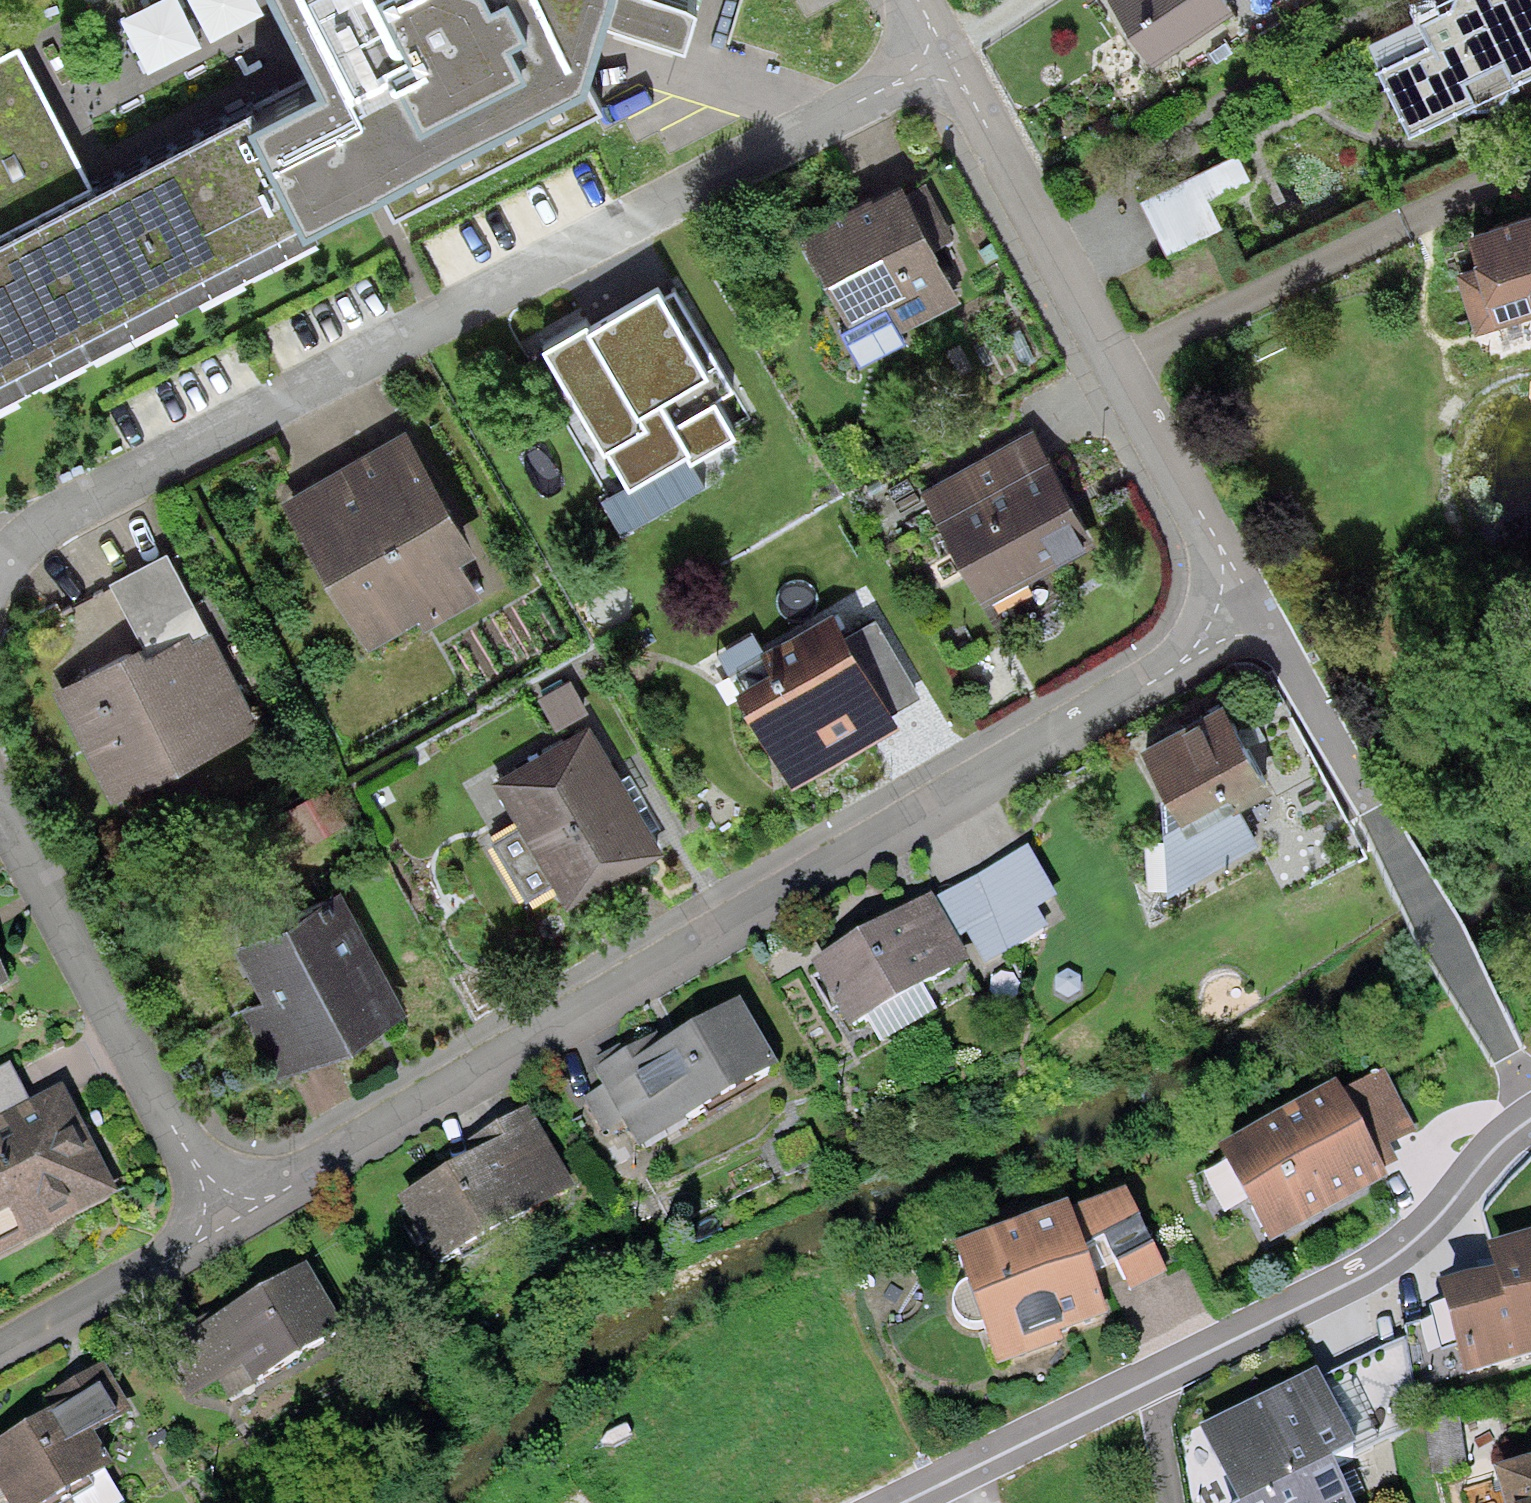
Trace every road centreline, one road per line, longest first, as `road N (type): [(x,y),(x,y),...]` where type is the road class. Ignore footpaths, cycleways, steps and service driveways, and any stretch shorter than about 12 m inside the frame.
road 1 (residential): [(1249,598),(1187,660),(227,1223)]
road 2 (residential): [(949,59),(54,521),(0,565)]
road 3 (residential): [(1530,1098),(1405,1254),(897,1502)]
road 4 (residential): [(949,59),(1249,598)]
road 5 (residential): [(1249,598),(1530,1092)]
road 6 (residential): [(0,803),(227,1223)]
road 7 (residential): [(227,1223),(0,1343)]

